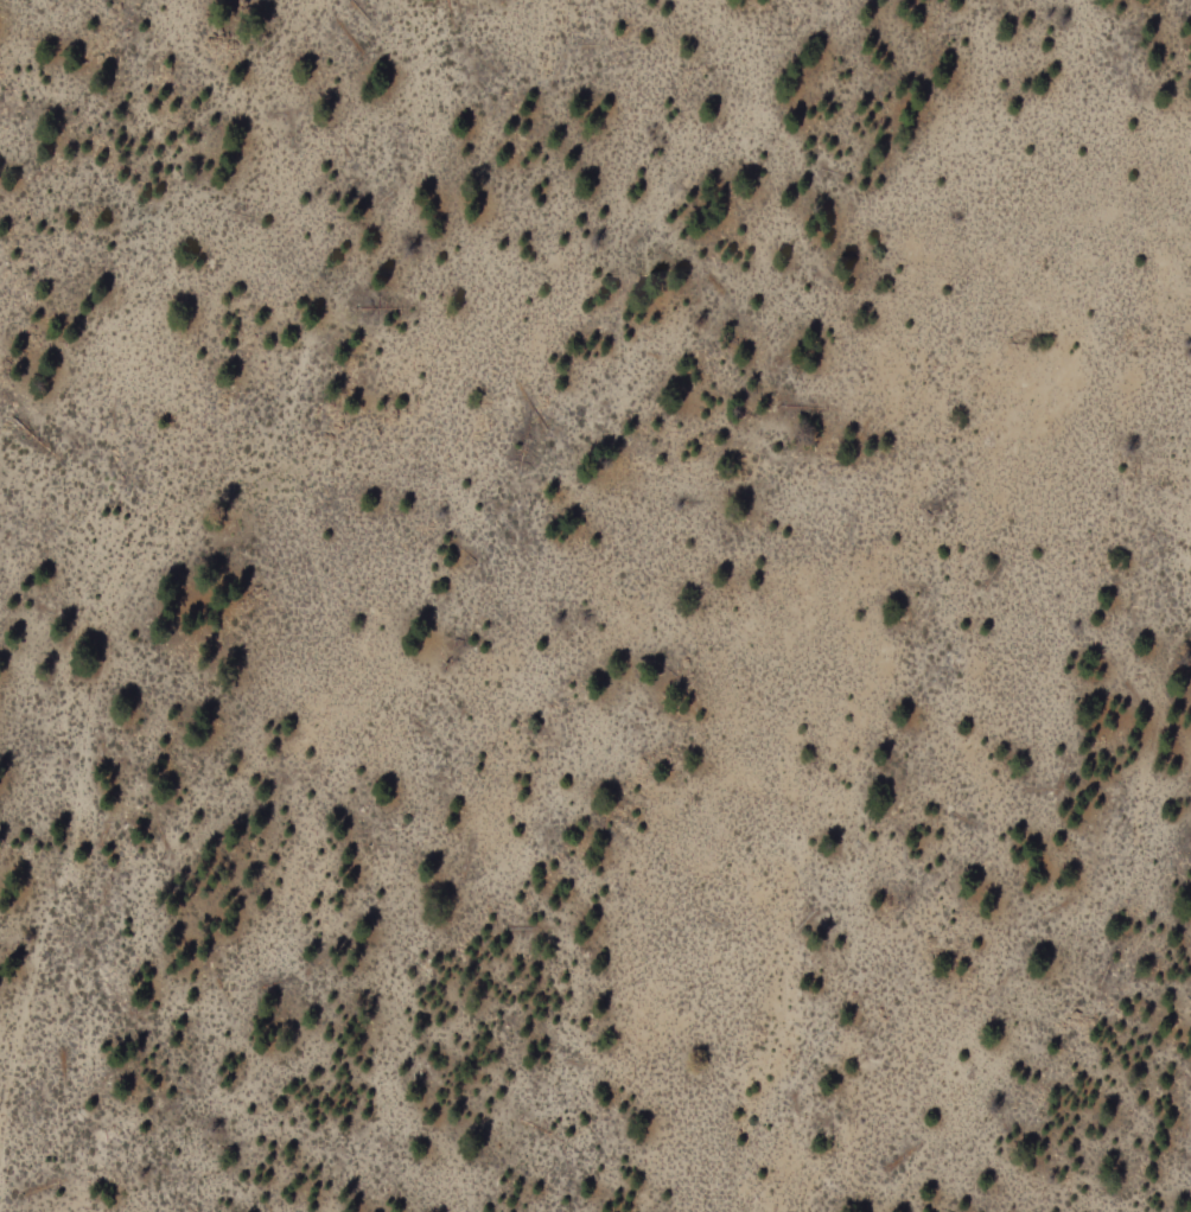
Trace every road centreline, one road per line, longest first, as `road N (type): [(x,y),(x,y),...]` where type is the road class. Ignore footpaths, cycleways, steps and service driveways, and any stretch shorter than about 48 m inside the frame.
road 1 (track): [(429,0),(423,38),(445,147),(433,186),(383,272),(326,339),(298,444),(172,567),(110,659),(76,870),(15,1095),(0,1211)]

